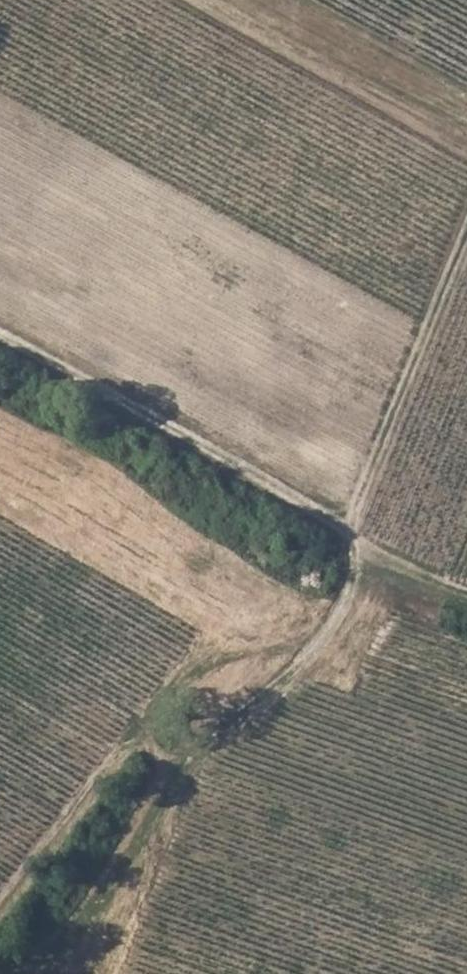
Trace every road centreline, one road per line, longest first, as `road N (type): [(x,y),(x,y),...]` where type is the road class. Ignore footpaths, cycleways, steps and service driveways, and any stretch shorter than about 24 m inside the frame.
road 1 (track): [(346,528),(345,602),(303,667),(194,757),(125,748),(0,909)]
road 2 (track): [(346,528),(0,336)]
road 3 (track): [(466,233),(346,528)]
road 4 (track): [(69,973),(194,757)]
road 5 (track): [(466,589),(427,579),(346,528)]

